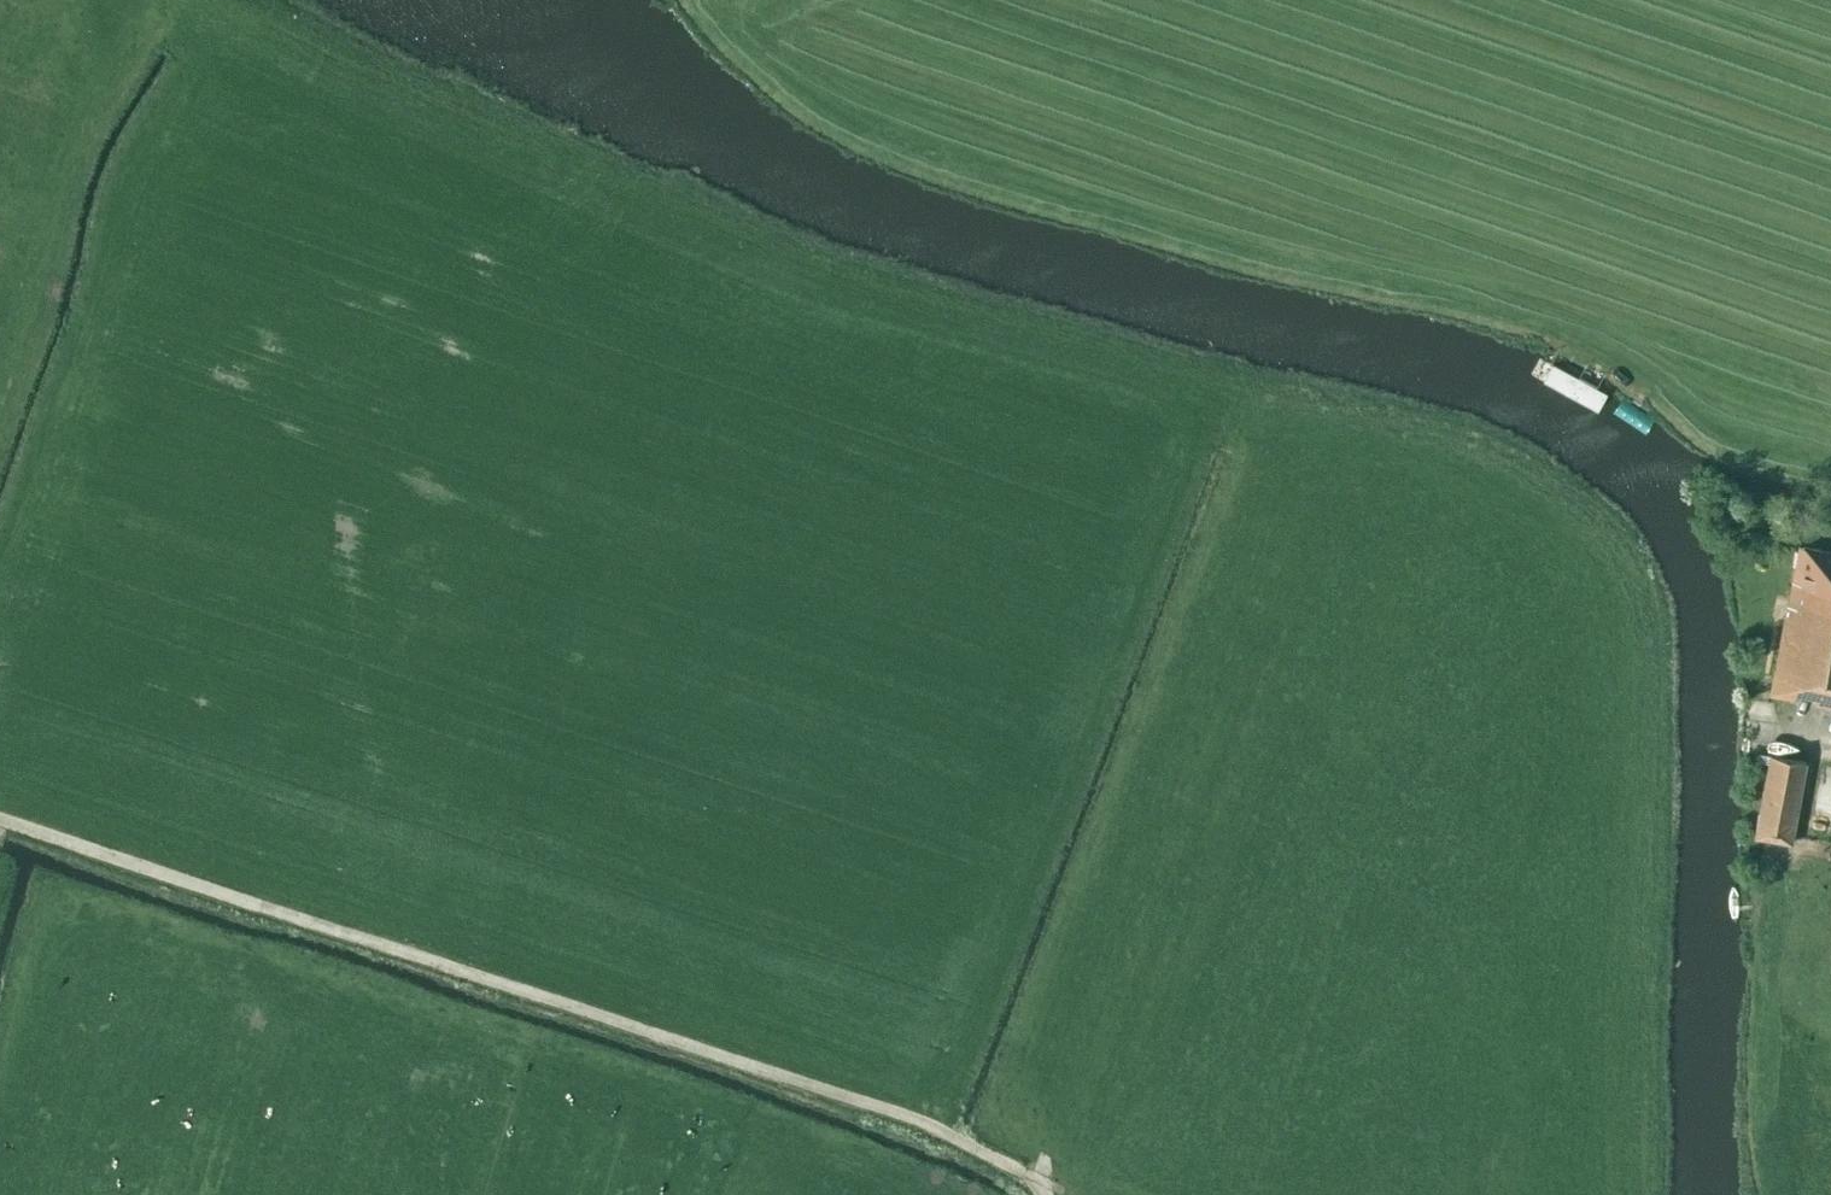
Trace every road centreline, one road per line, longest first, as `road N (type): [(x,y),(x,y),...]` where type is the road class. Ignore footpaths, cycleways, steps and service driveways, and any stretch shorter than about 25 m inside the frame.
road 1 (track): [(1040,1194),(1026,1179),(917,1122),(0,822)]
road 2 (track): [(1830,436),(1703,407),(1599,346)]

